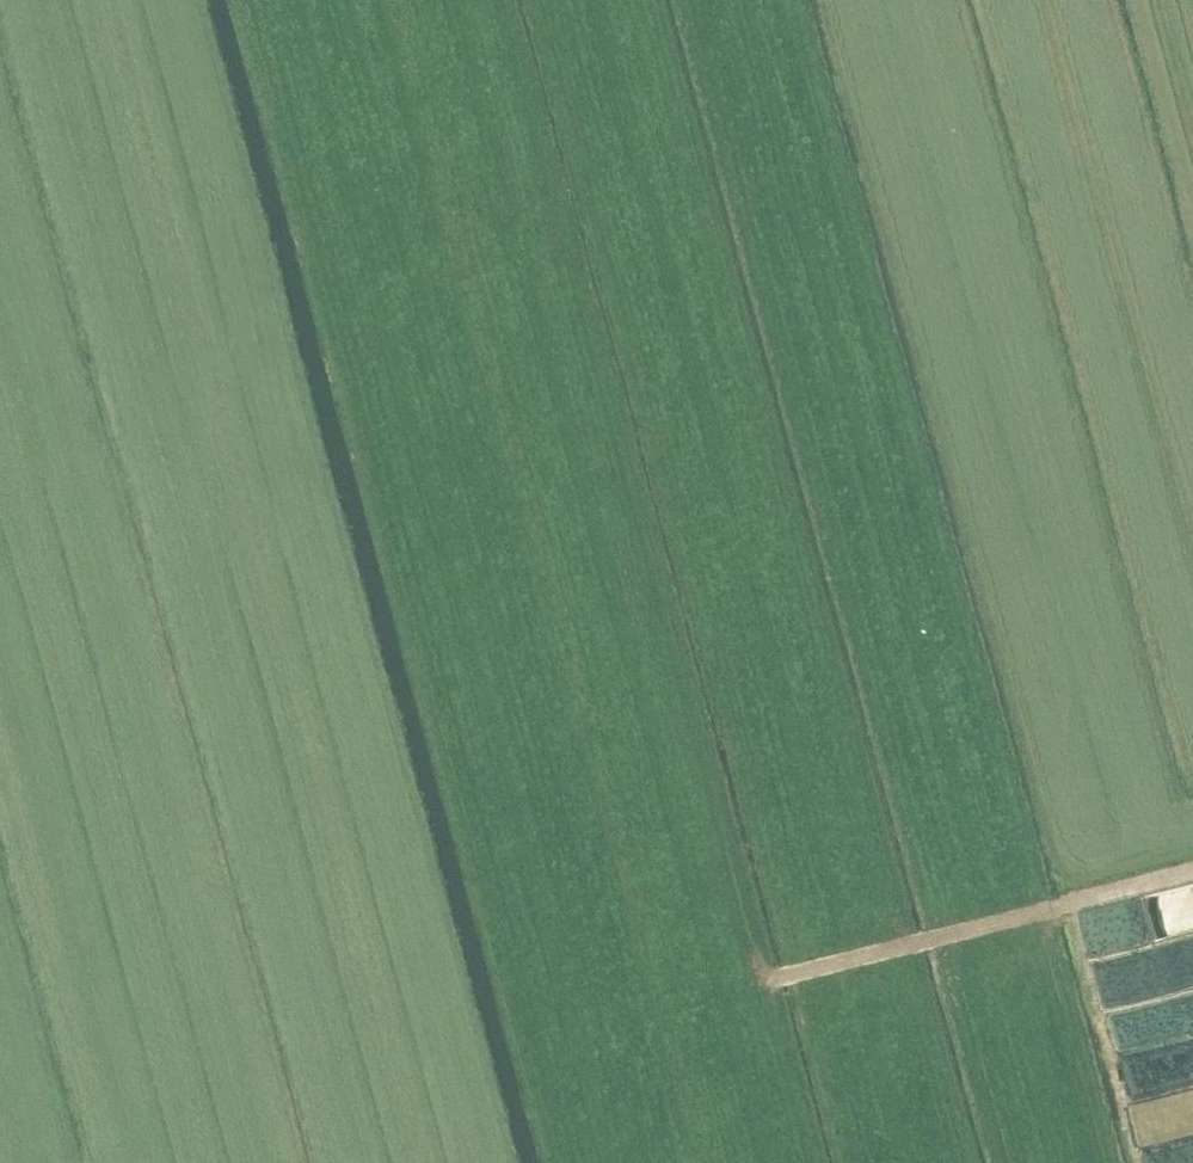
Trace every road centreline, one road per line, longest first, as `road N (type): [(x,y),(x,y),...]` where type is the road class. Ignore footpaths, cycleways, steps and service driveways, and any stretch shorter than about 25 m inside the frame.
road 1 (track): [(764,981),(1192,874)]

